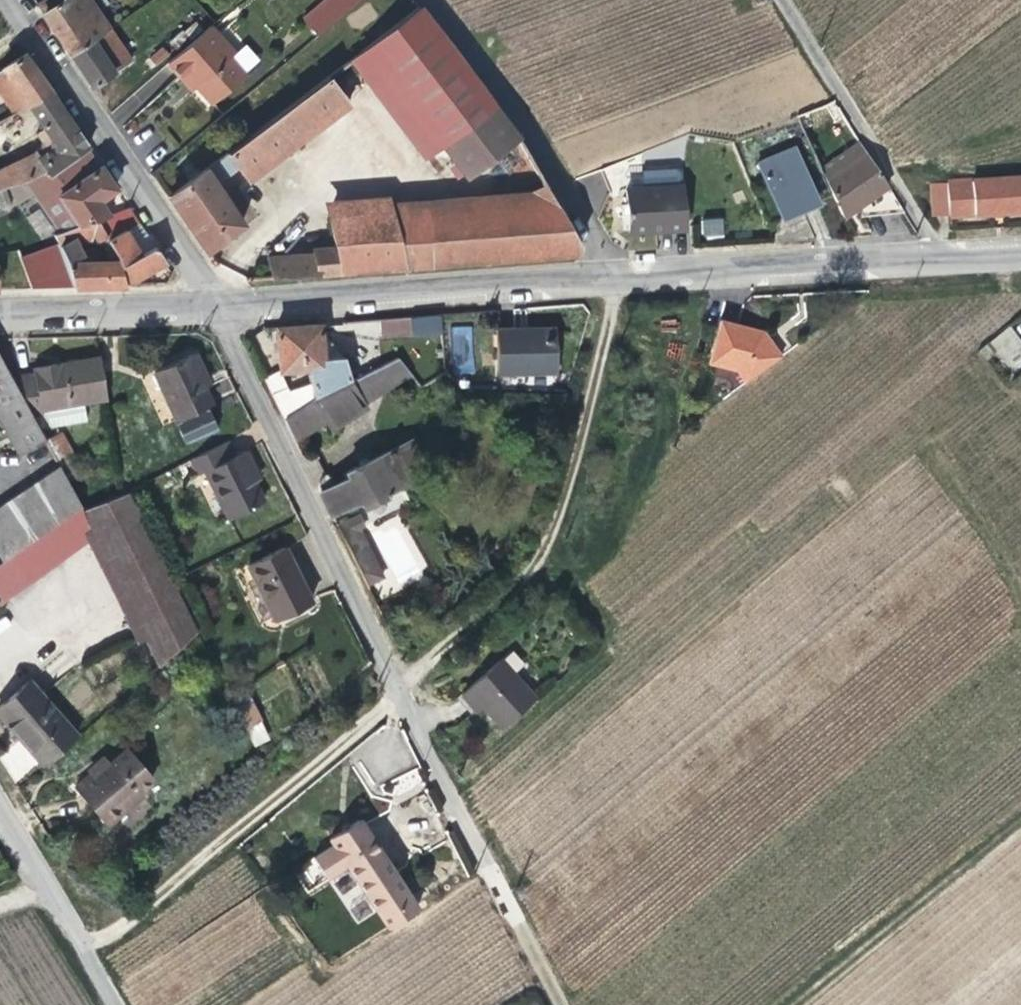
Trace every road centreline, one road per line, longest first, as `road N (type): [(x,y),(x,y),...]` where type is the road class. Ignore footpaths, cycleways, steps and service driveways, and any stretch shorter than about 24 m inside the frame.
road 1 (track): [(419,0),(613,269),(560,501),(531,572),(78,955)]
road 2 (tertiary): [(214,306),(613,269),(937,255)]
road 3 (residential): [(397,693),(214,306)]
road 4 (residential): [(214,306),(7,0)]
road 5 (track): [(564,1004),(397,693)]
road 6 (track): [(783,1004),(1020,812)]
road 7 (residential): [(937,255),(781,0)]
road 8 (tertiary): [(0,314),(214,306)]
road 9 (residential): [(78,955),(0,823)]

